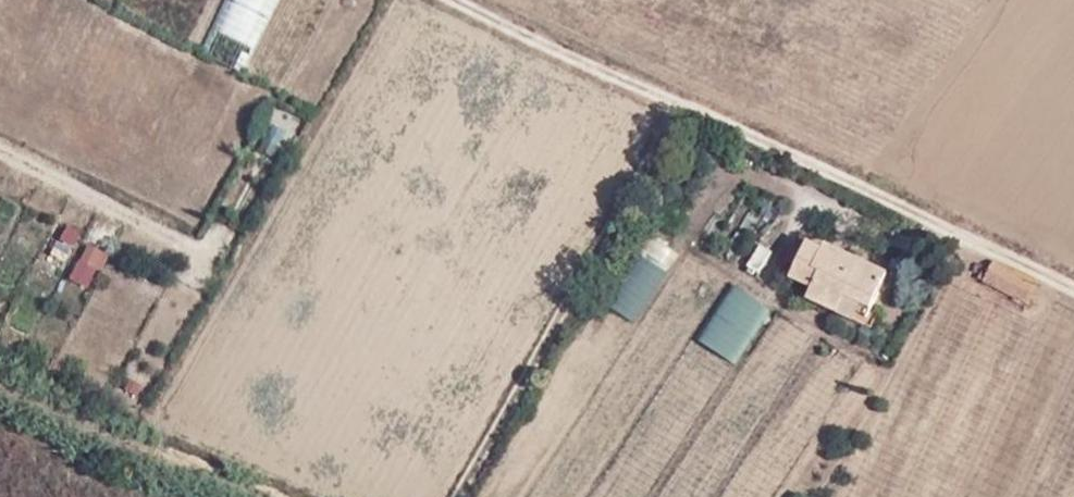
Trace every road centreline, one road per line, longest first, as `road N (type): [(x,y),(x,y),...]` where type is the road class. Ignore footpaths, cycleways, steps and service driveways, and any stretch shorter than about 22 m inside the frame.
road 1 (unclassified): [(1073,289),(453,0)]
road 2 (track): [(460,496),(678,107)]

